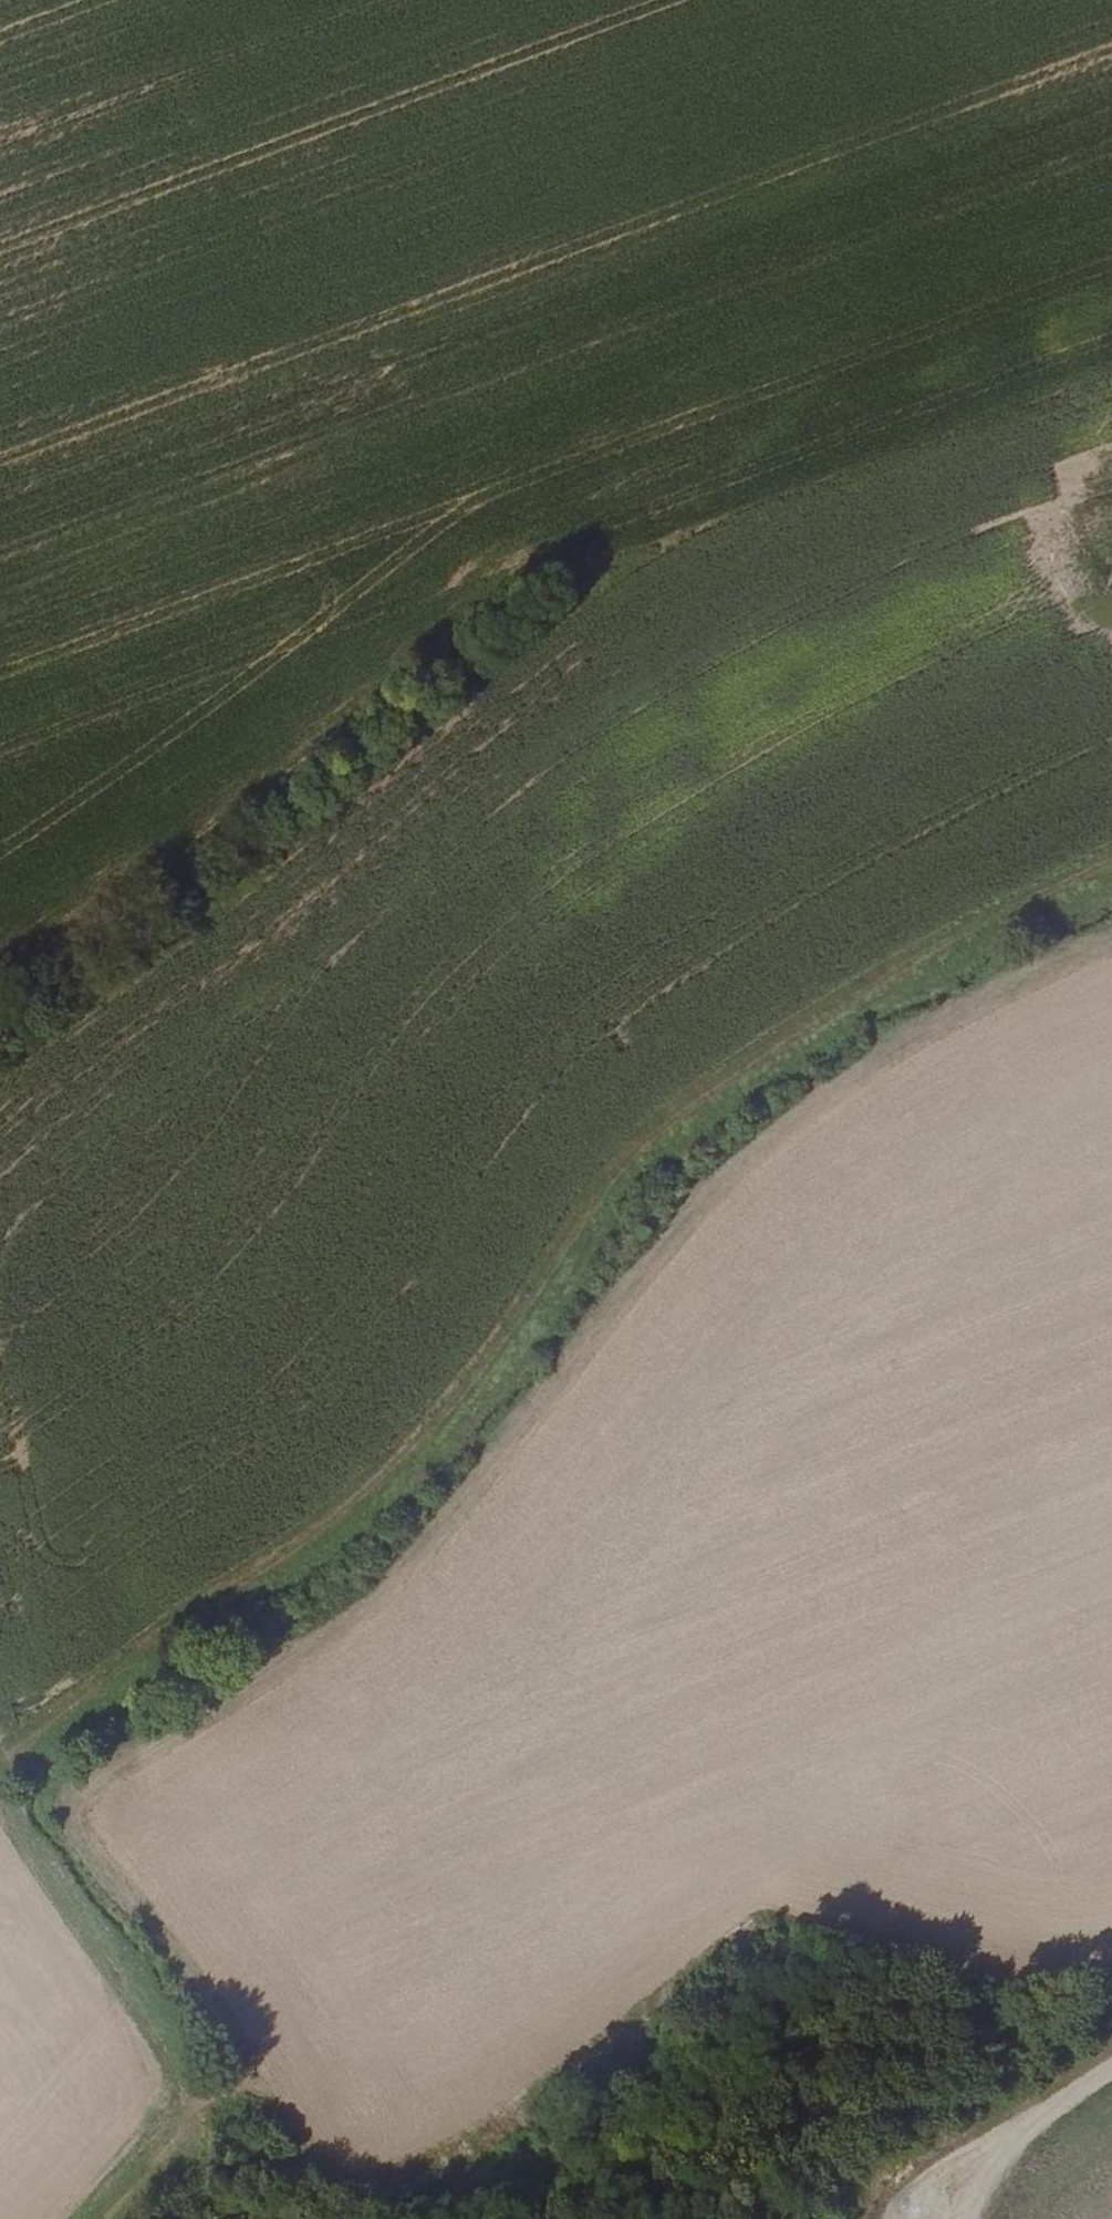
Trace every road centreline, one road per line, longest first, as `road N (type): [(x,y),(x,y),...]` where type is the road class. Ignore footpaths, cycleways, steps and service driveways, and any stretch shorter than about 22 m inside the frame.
road 1 (track): [(105,2218),(213,2122),(252,2073),(208,1982),(107,1865),(100,1818),(128,1775),(366,1616),(397,1568),(540,1408),(678,1234),(774,1136),(1011,984),(1111,935)]
road 2 (track): [(1111,2077),(1064,2108),(973,2218)]

